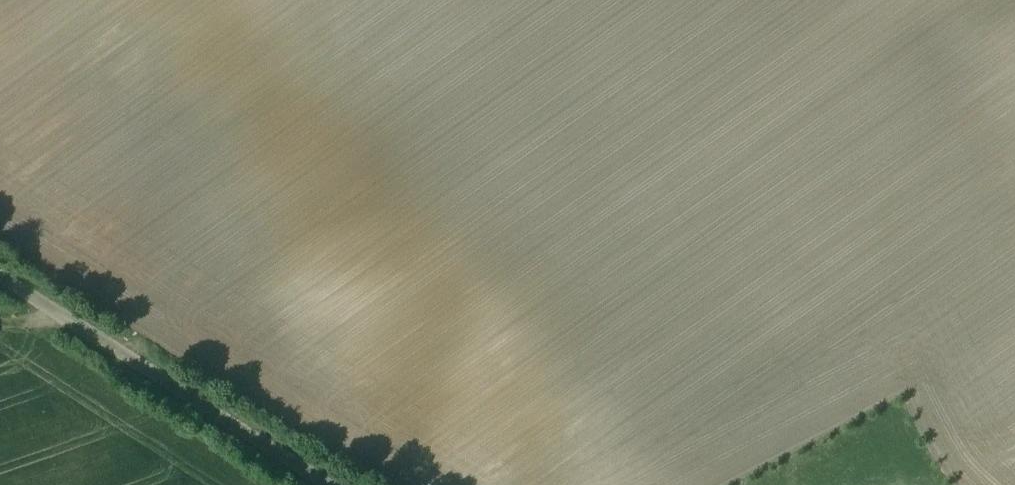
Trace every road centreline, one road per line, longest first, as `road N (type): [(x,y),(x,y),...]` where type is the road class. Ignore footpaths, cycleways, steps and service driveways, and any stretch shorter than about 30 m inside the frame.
road 1 (unclassified): [(0,294),(313,484)]

